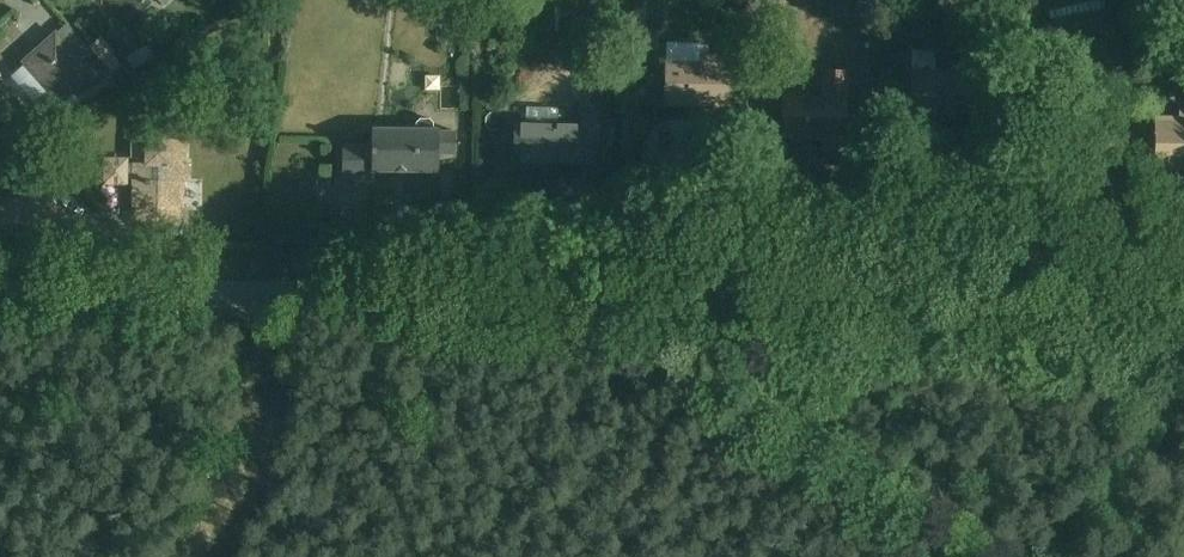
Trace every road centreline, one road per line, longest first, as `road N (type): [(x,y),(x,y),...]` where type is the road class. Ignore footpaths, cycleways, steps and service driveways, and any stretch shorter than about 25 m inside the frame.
road 1 (residential): [(1183,307),(0,294)]

